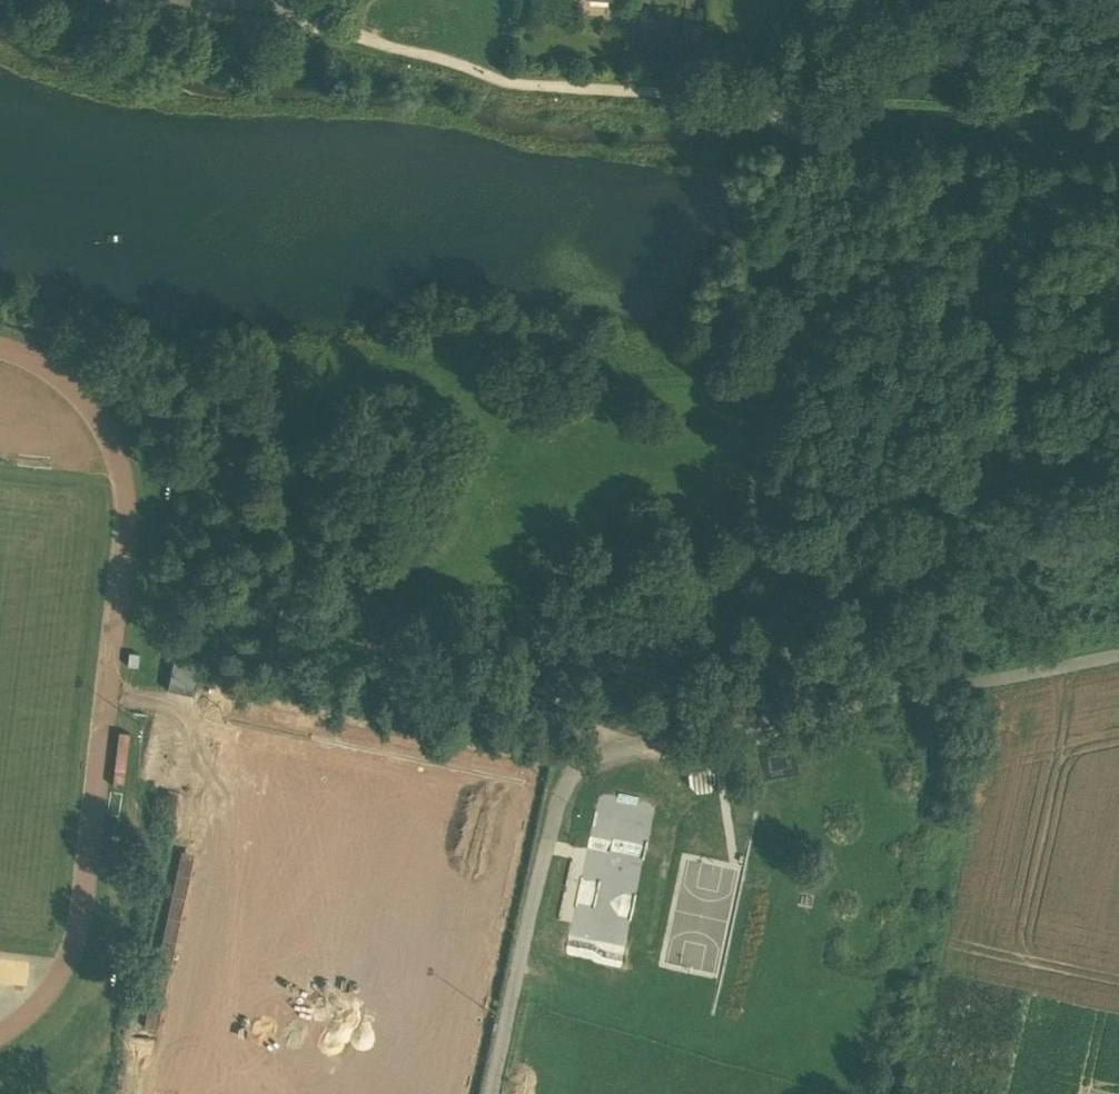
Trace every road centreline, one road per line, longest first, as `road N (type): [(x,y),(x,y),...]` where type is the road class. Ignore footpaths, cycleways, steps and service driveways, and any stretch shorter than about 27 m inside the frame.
road 1 (track): [(619,748),(810,720),(1118,656)]

